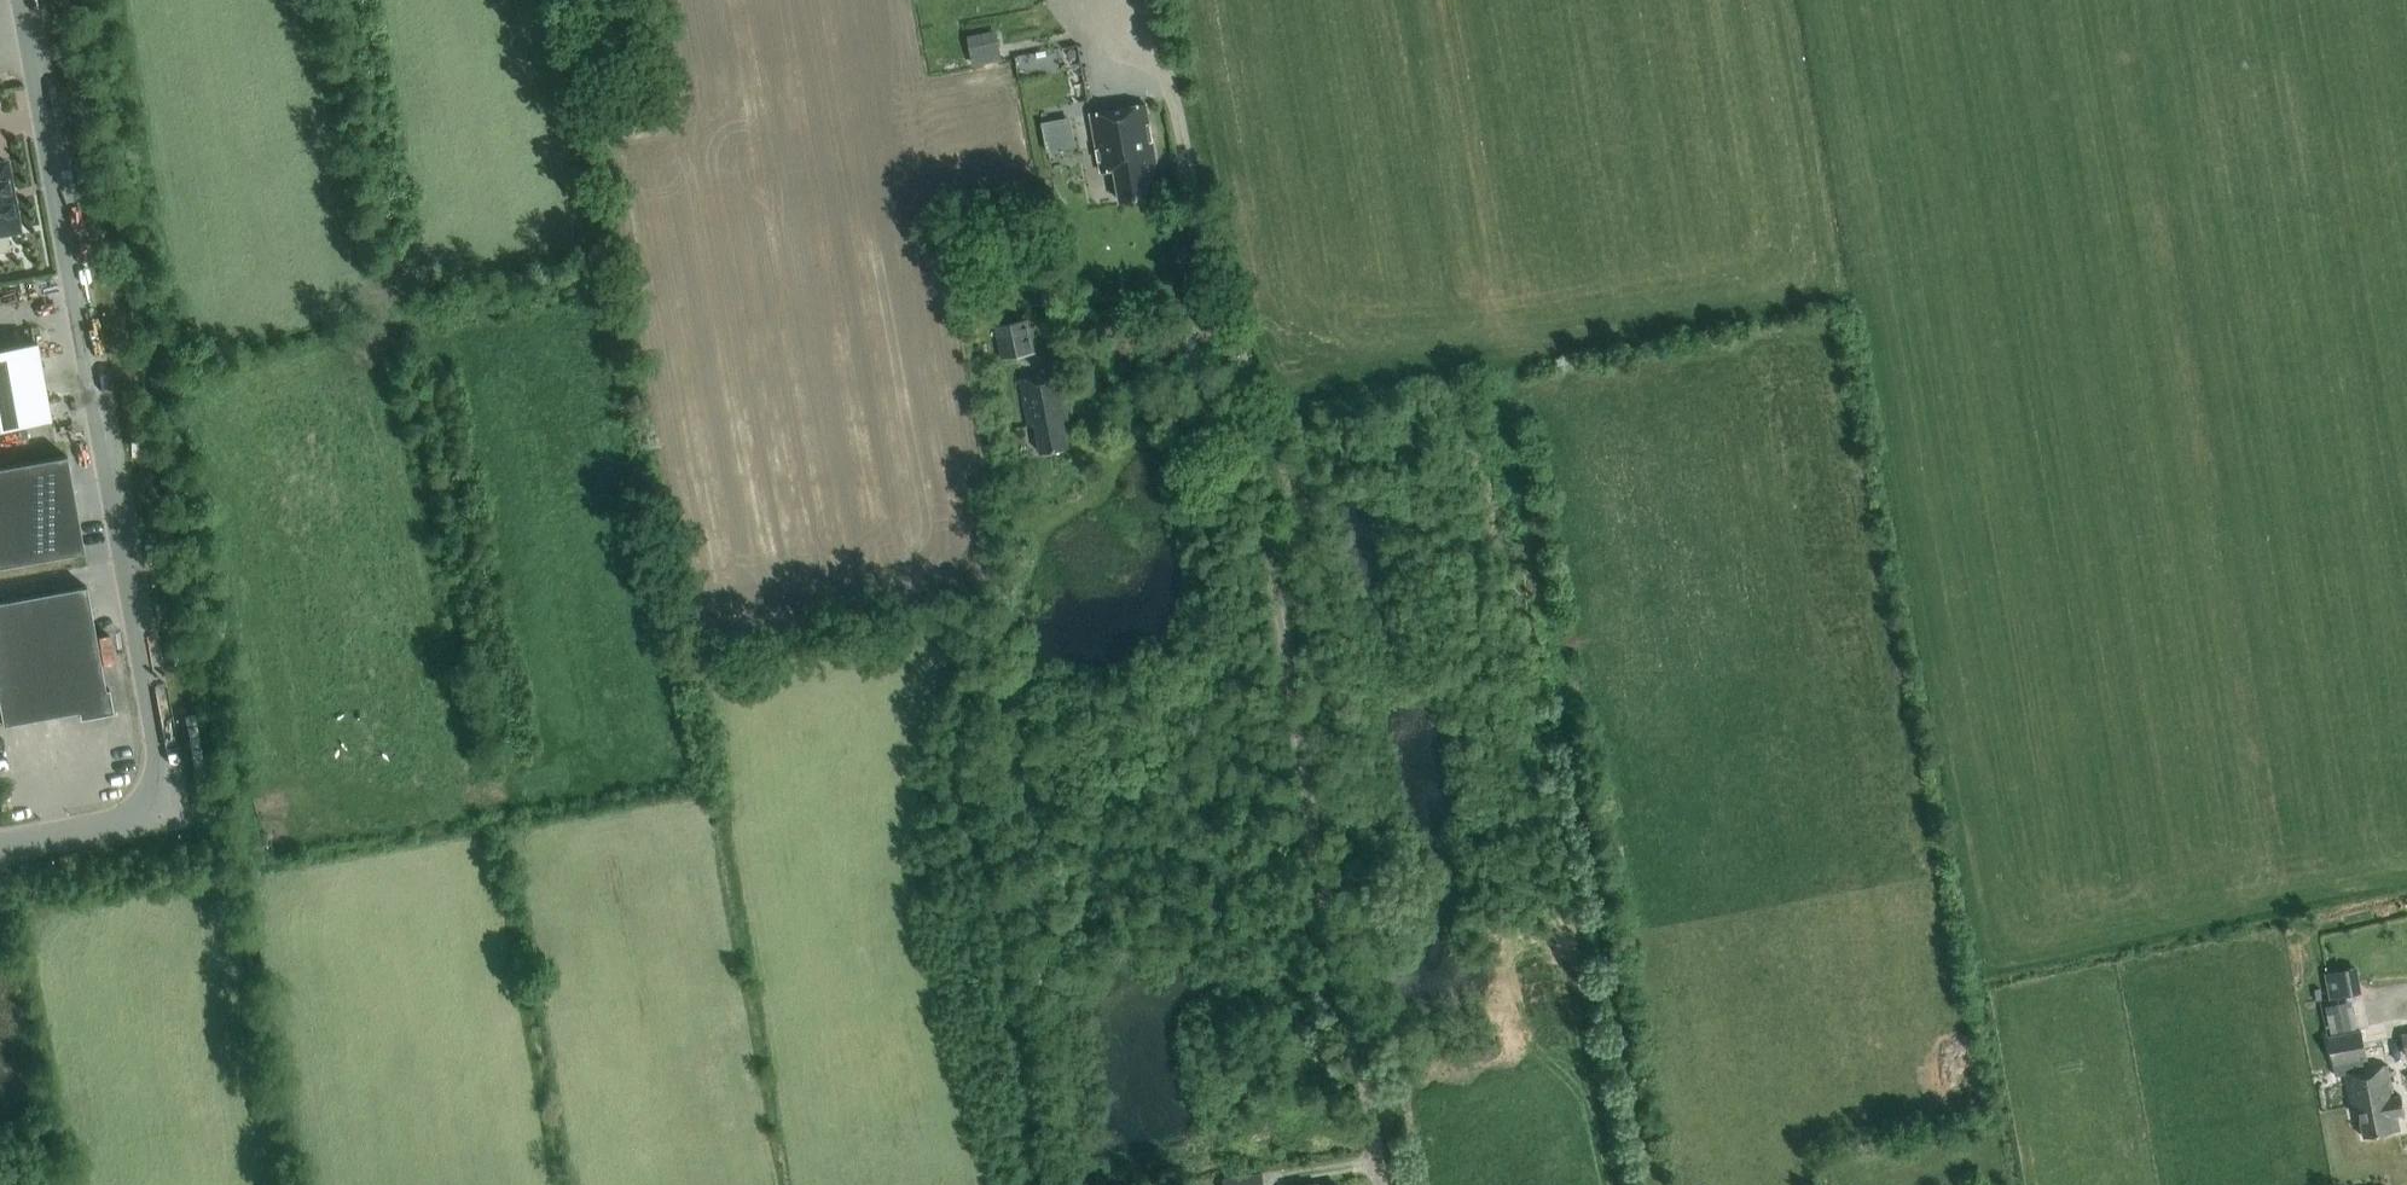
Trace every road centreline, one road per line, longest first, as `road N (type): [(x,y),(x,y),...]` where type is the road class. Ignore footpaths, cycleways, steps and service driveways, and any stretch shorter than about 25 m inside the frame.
road 1 (unclassified): [(1376,1184),(1154,0)]
road 2 (unclassified): [(28,0),(166,764),(165,798),(139,826),(0,852)]

